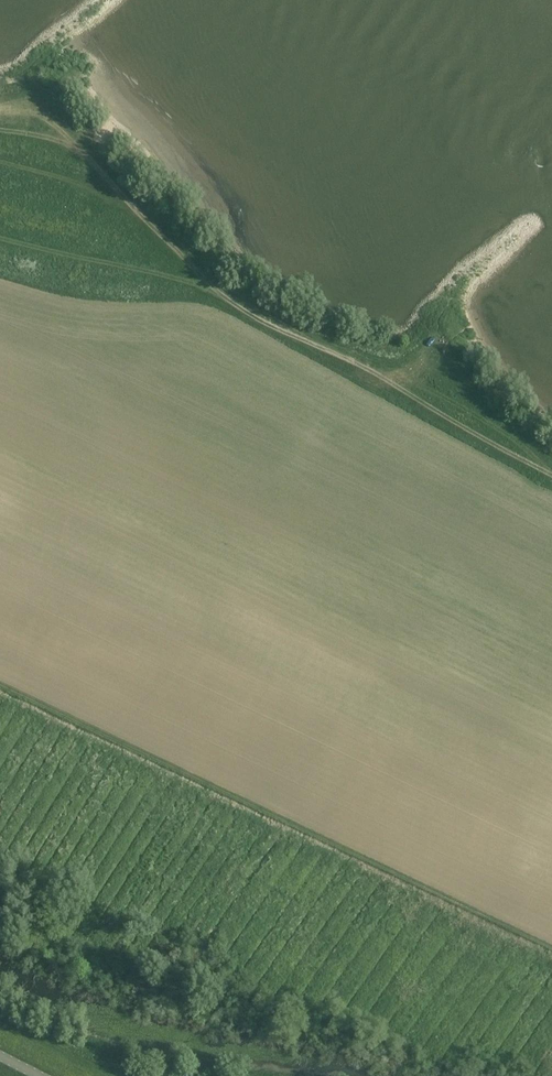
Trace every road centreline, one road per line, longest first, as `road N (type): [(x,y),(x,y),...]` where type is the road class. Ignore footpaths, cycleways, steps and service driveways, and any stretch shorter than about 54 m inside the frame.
road 1 (track): [(551,466),(455,408),(221,292),(0,237)]

